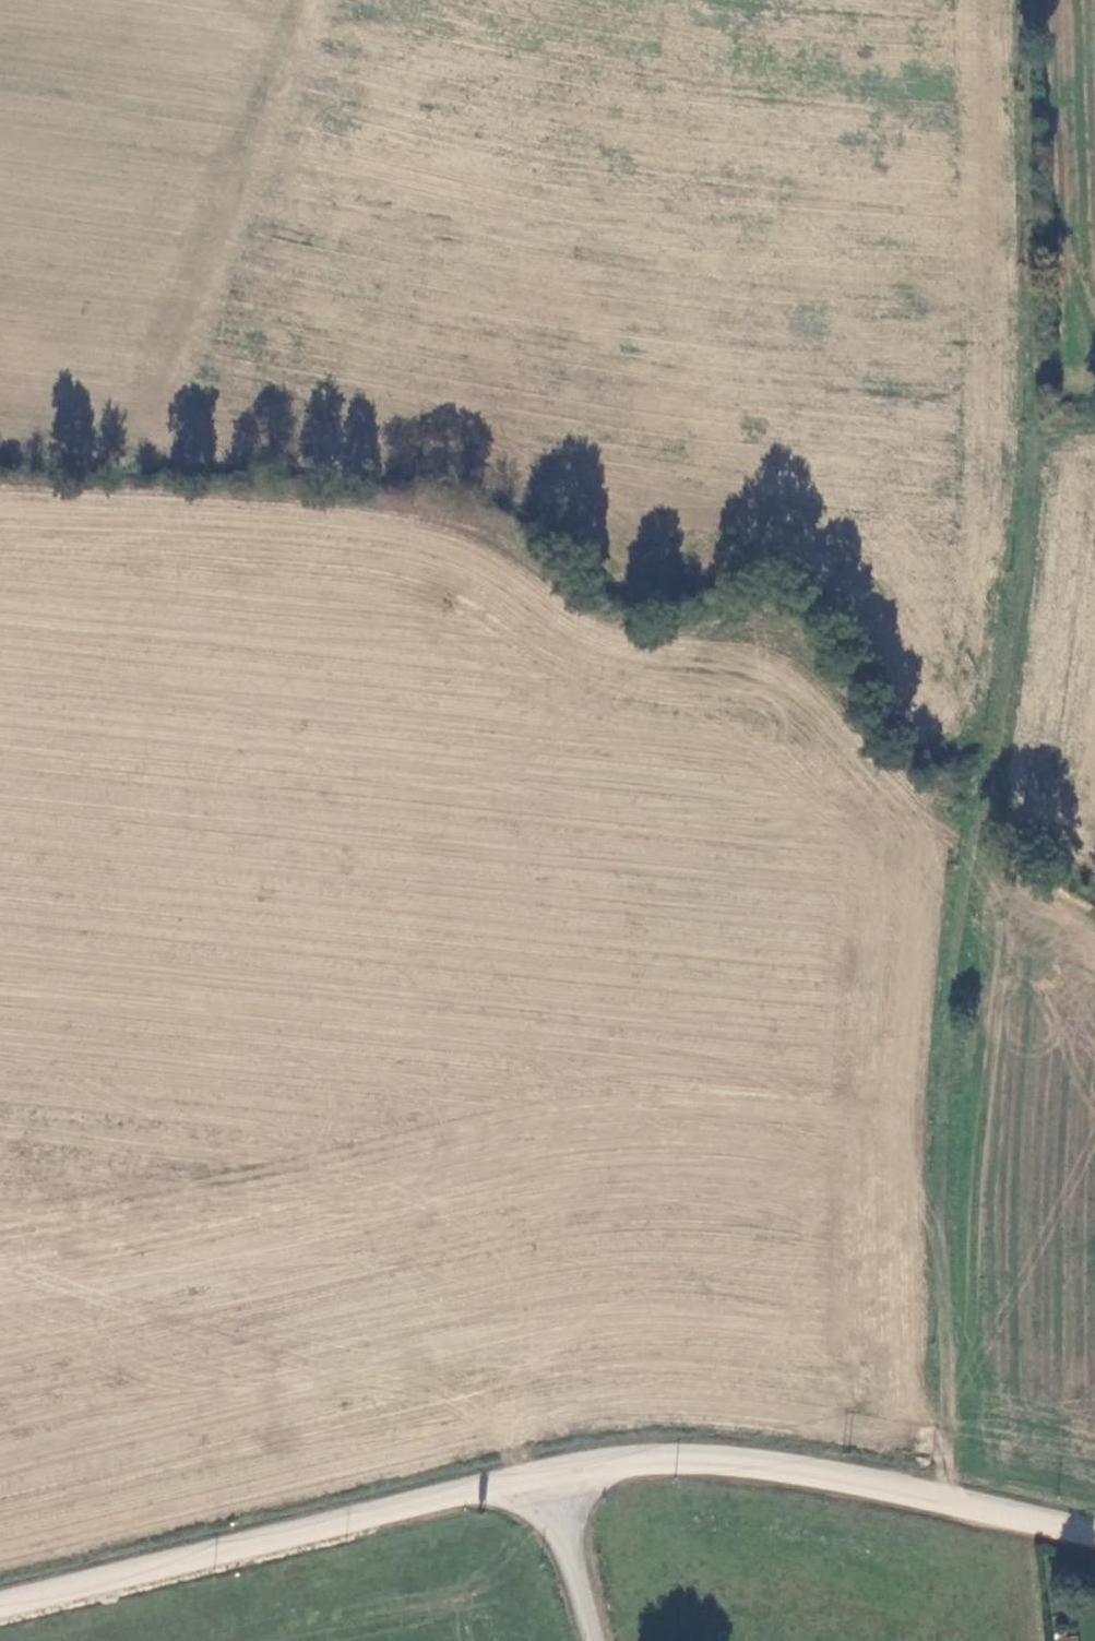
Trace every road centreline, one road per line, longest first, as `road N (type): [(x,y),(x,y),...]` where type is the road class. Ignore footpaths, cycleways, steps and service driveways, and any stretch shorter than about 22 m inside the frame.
road 1 (track): [(940,1501),(954,1436),(937,1167),(977,819),(1017,599),(1025,427),(1022,0)]
road 2 (tertiary): [(0,1607),(553,1475)]
road 3 (tertiary): [(553,1475),(652,1461),(773,1468),(1094,1538)]
road 4 (unclassified): [(553,1475),(596,1640)]

